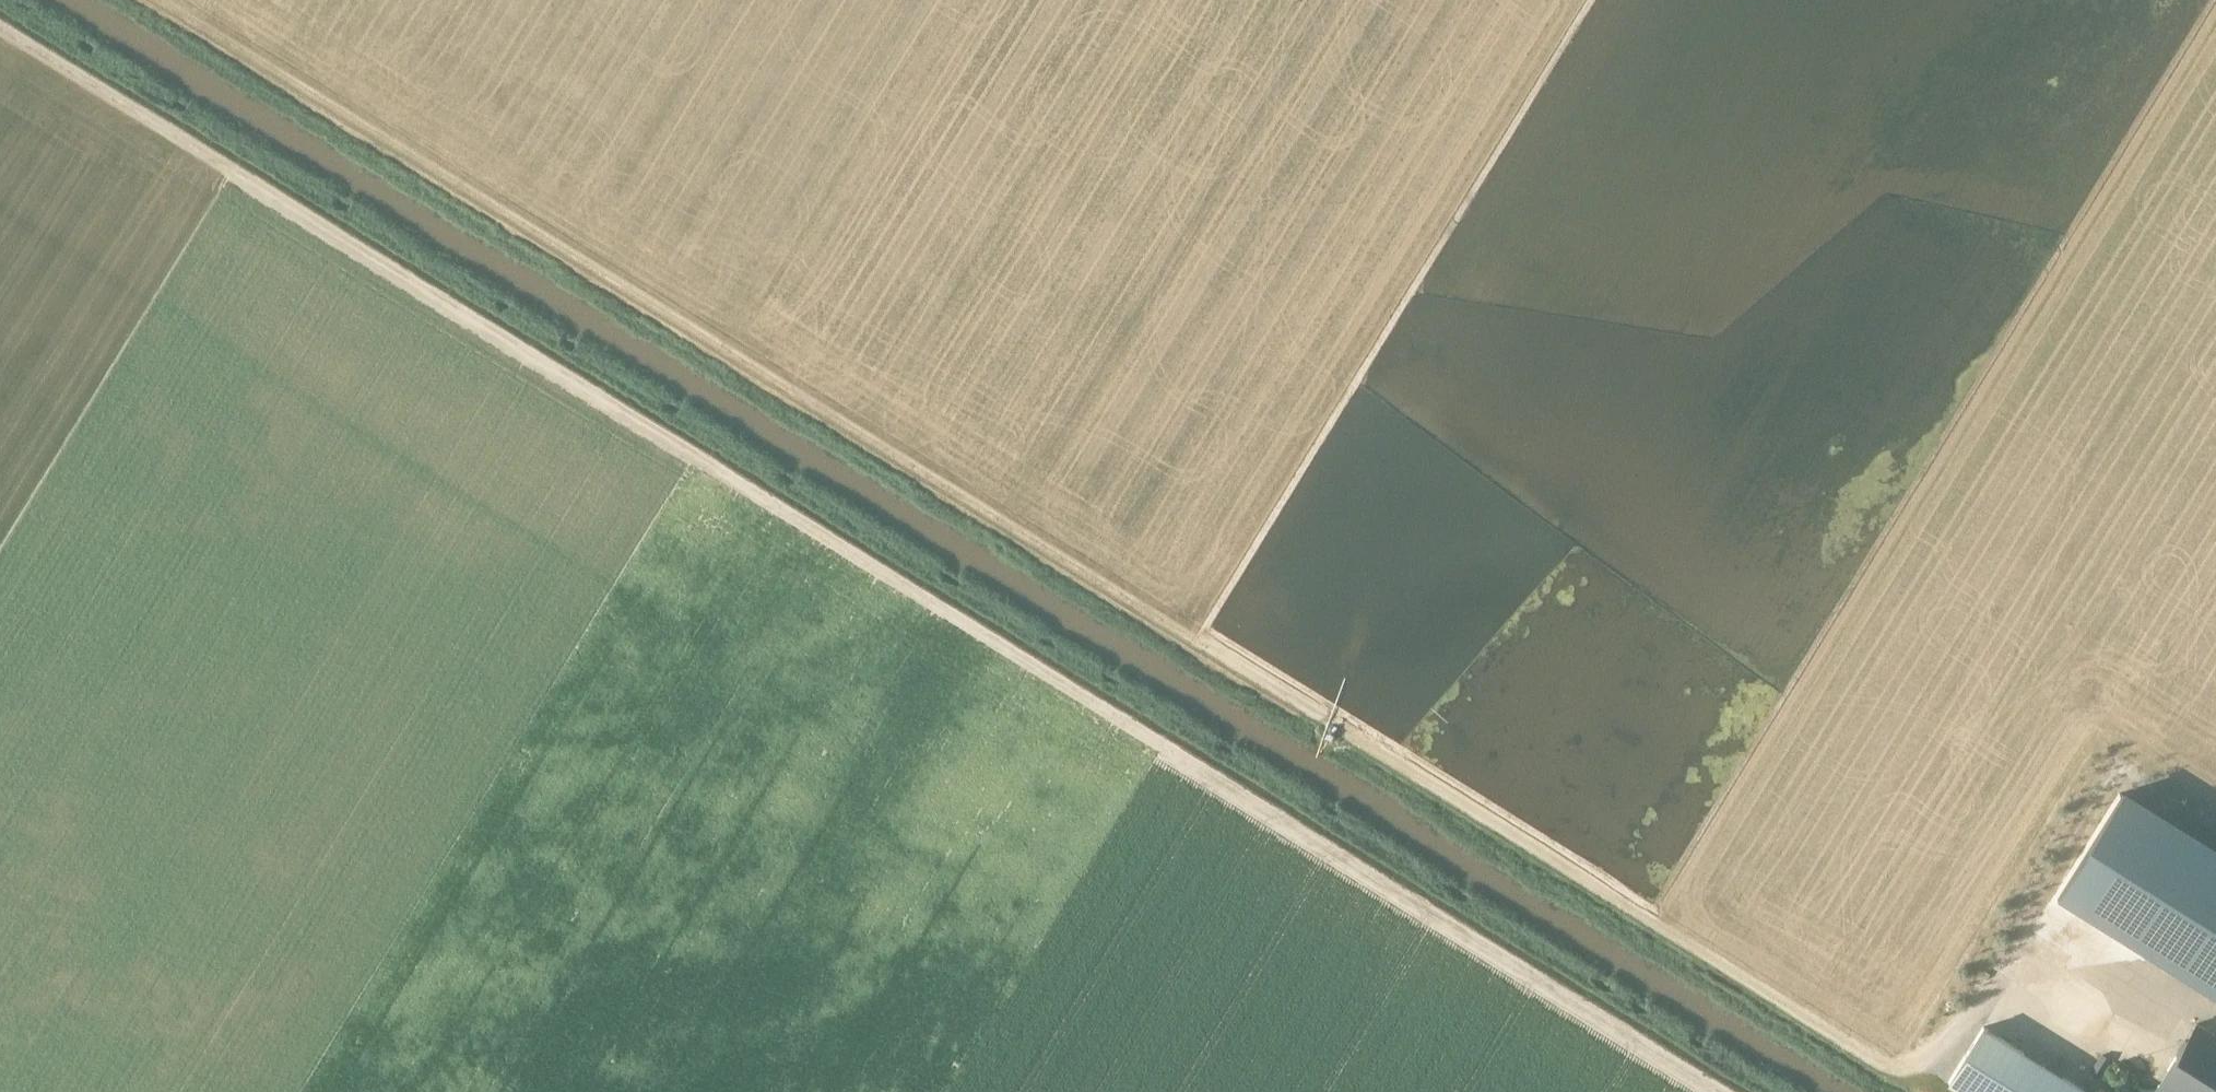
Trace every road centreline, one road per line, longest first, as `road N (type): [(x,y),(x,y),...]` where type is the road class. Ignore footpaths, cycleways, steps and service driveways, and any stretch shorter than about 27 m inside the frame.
road 1 (track): [(2055,918),(2039,909),(1944,1054),(1916,1066),(1880,1063),(169,0)]
road 2 (track): [(1711,1091),(0,26)]

